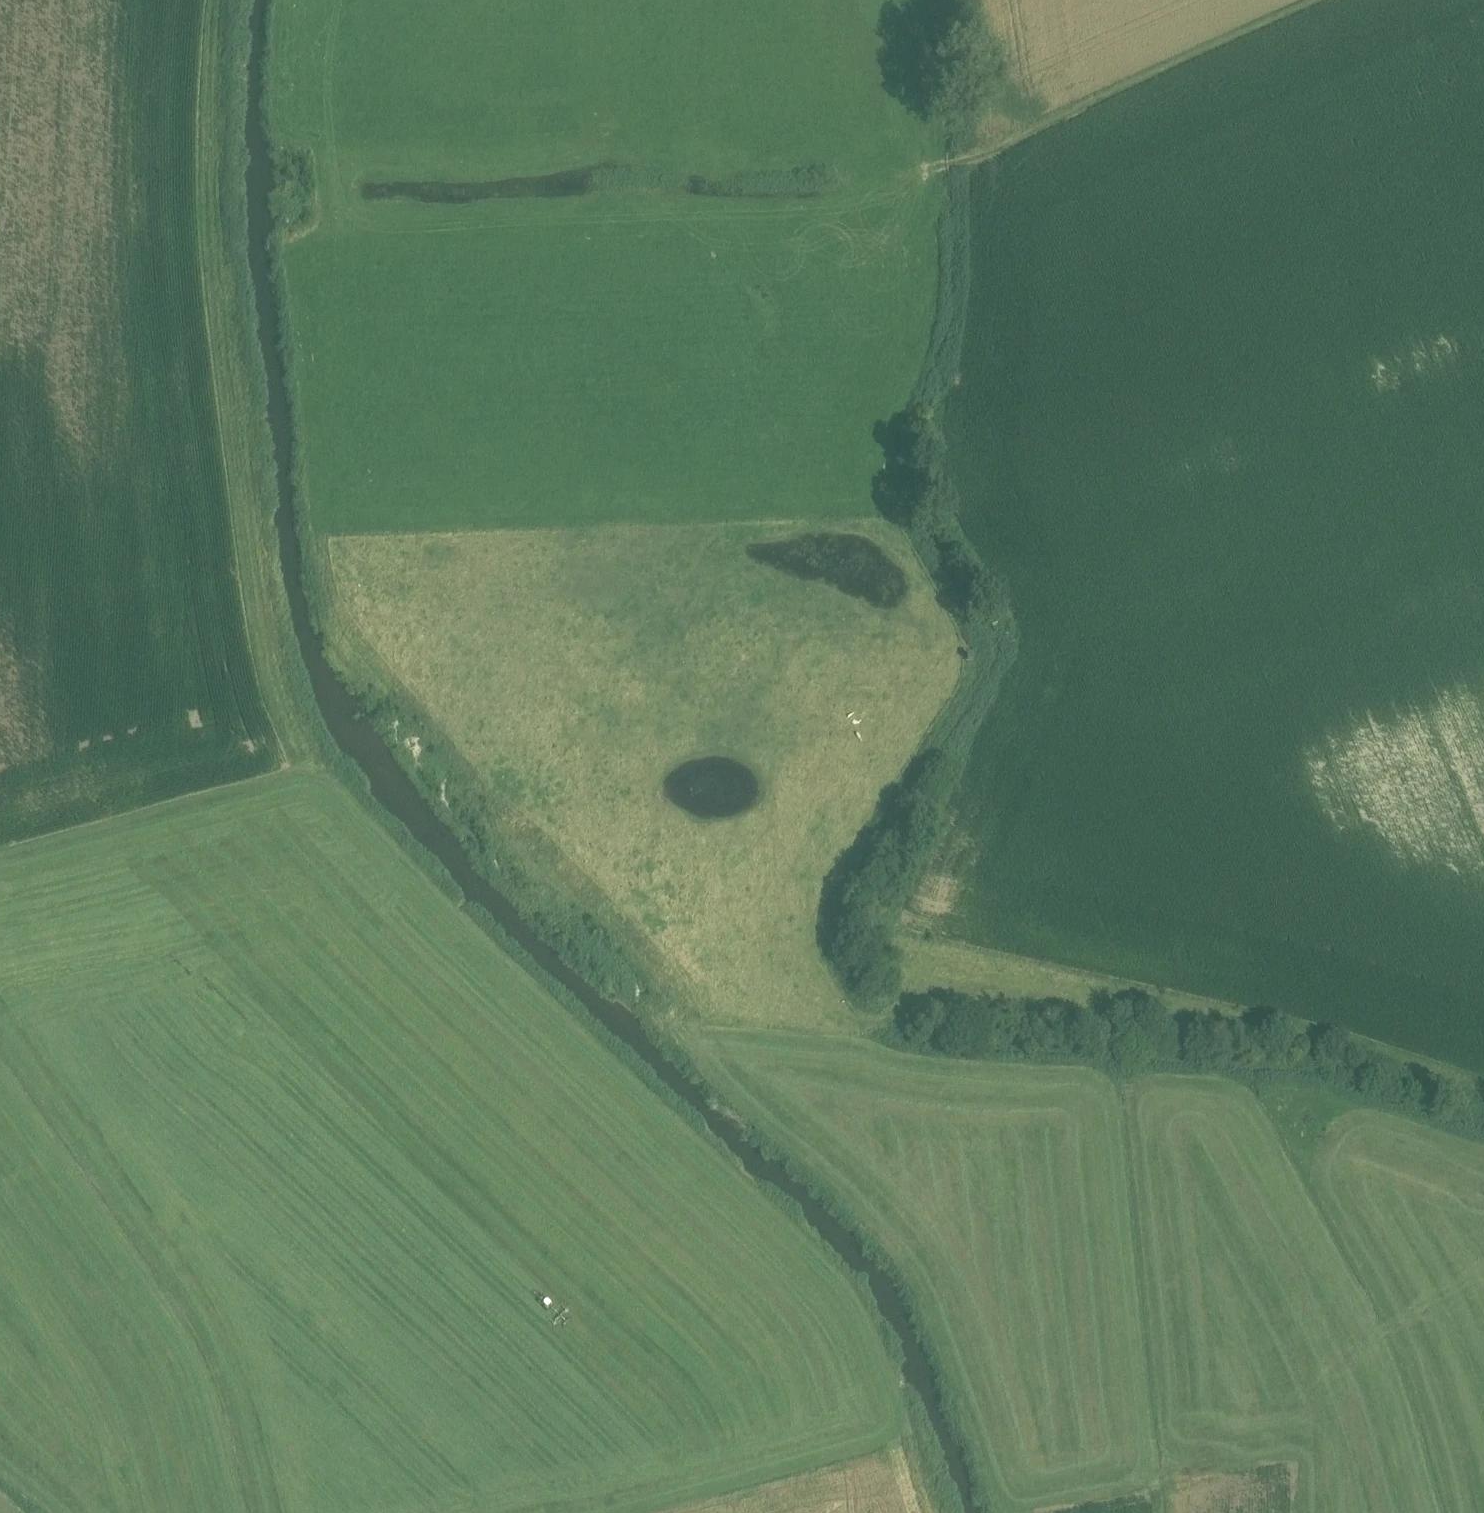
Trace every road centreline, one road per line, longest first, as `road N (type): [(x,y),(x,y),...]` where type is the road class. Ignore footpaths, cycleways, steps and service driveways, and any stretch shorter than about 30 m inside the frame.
road 1 (track): [(925,0),(939,28),(937,175),(1327,0)]
road 2 (track): [(1483,1081),(1141,942)]

